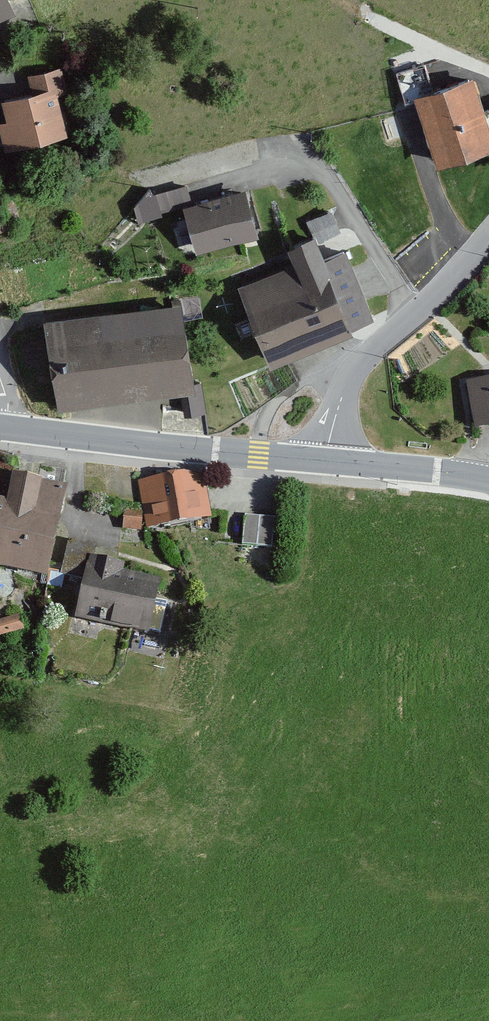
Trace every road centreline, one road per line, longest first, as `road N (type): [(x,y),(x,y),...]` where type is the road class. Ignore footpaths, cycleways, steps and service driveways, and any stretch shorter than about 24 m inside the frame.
road 1 (tertiary): [(0,426),(326,461)]
road 2 (unclassified): [(488,239),(354,369),(326,461)]
road 3 (tertiary): [(326,461),(488,479)]

